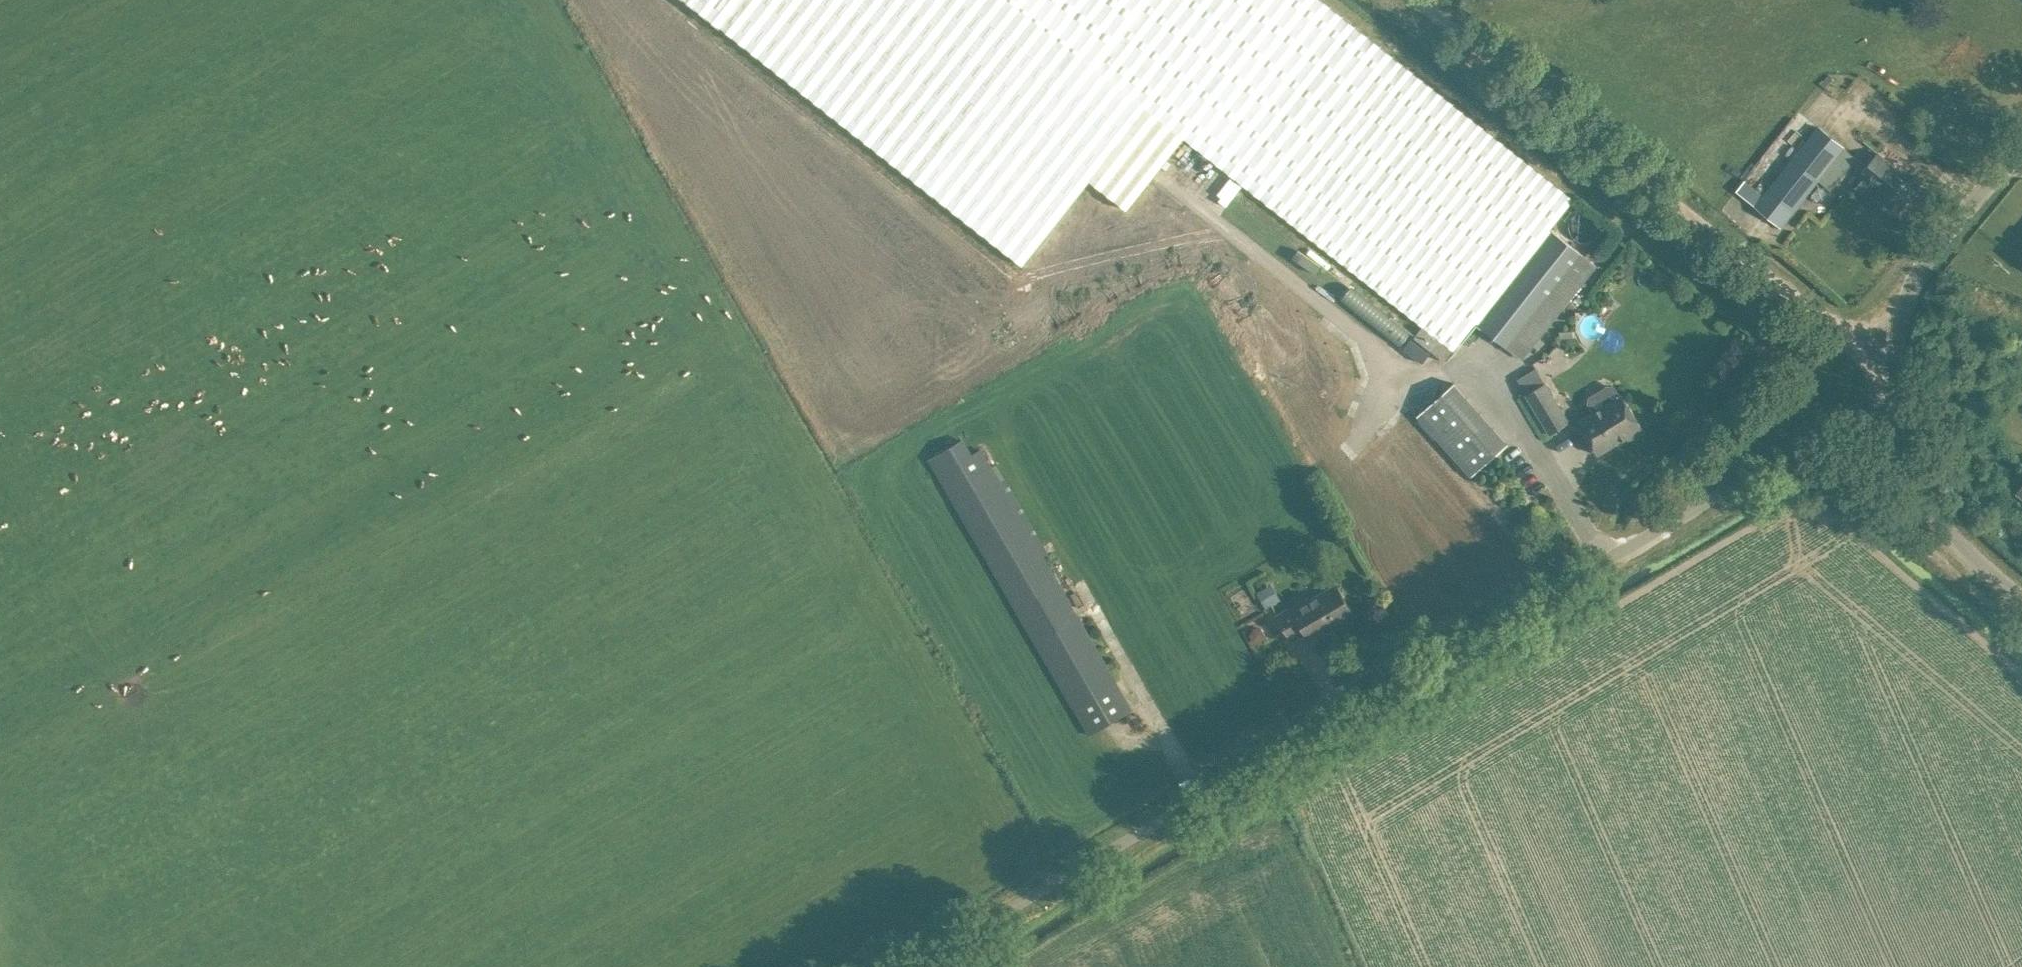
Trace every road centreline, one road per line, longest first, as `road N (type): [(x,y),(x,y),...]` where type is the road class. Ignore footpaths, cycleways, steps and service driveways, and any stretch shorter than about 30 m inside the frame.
road 1 (unclassified): [(890,966),(1834,422),(1896,400)]
road 2 (track): [(1896,400),(1835,328),(1410,0)]
road 3 (unclassified): [(1896,400),(1901,328),(1917,277),(2021,144)]
road 4 (unclassified): [(2021,600),(1957,544),(1921,488),(1896,400)]

